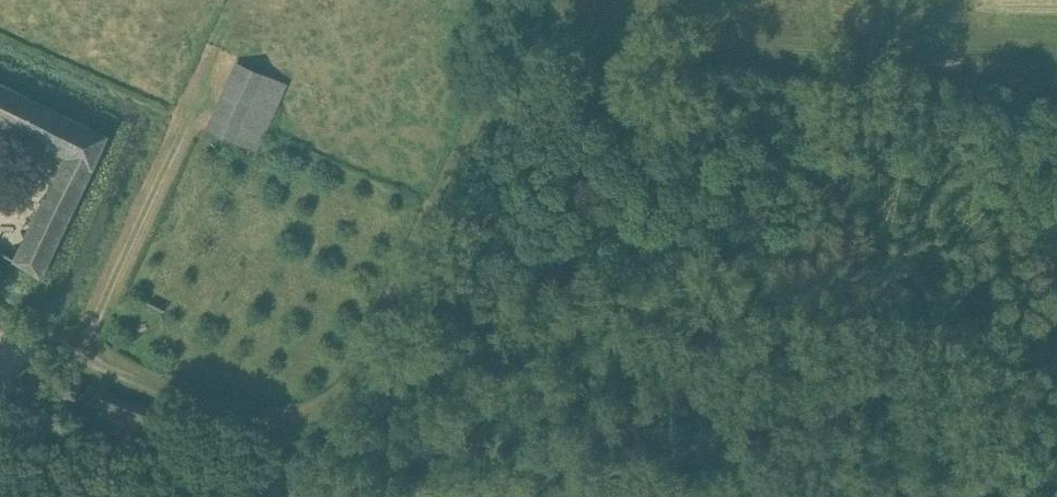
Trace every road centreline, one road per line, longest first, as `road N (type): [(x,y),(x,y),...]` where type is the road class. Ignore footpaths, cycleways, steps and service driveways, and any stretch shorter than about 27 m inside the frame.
road 1 (track): [(915,74),(541,71),(505,84),(481,100),(343,383),(331,402),(302,420),(275,421),(72,355),(4,349)]
road 2 (track): [(72,355),(185,119)]
road 3 (track): [(915,74),(1056,79)]

